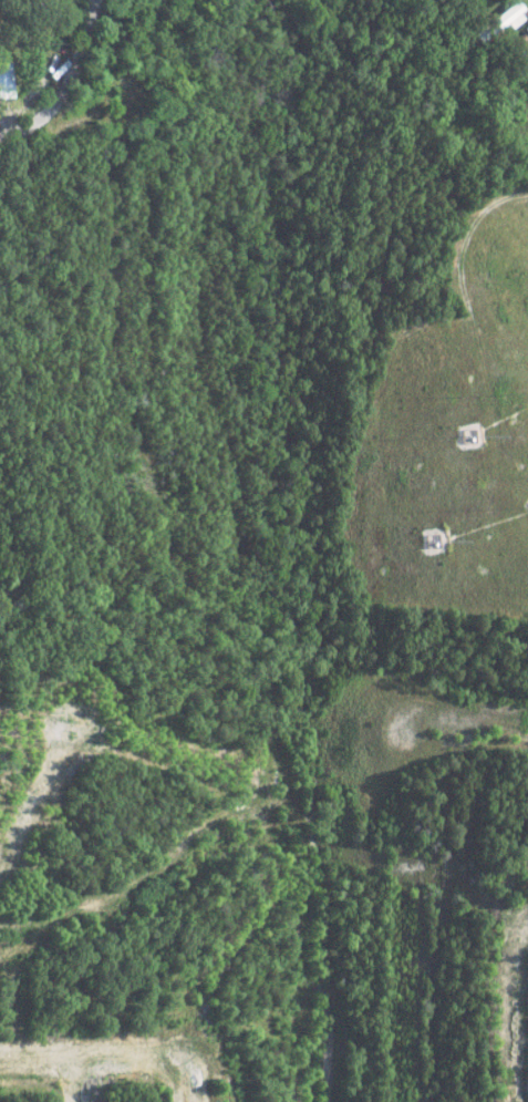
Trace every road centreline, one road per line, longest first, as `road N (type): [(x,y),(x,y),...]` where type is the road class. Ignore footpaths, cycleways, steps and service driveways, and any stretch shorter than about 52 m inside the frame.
road 1 (residential): [(100,0),(64,94),(31,128),(0,139)]

